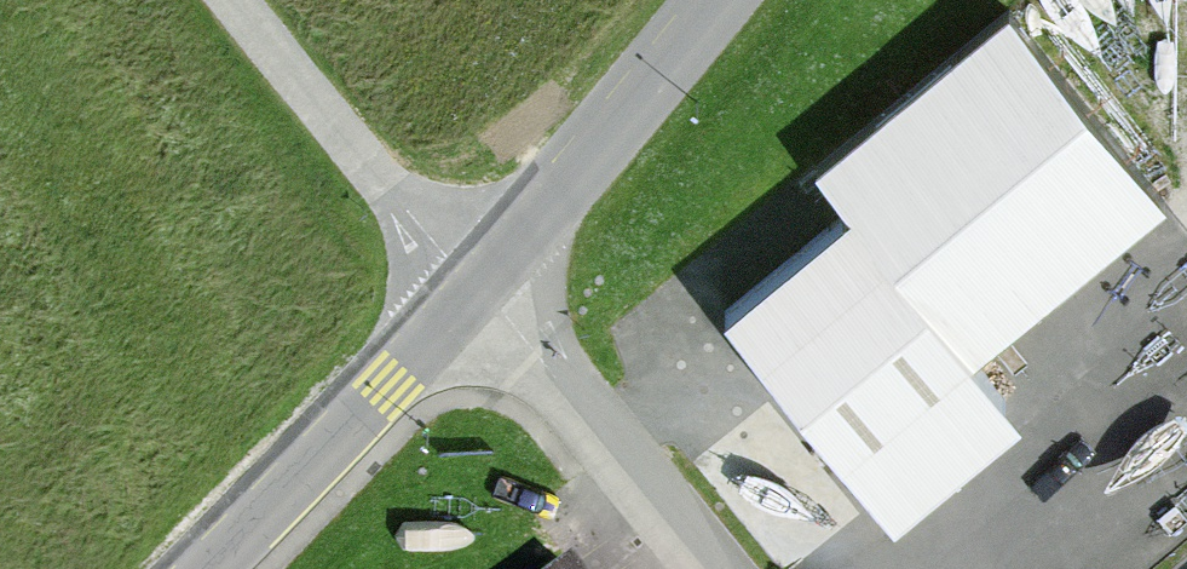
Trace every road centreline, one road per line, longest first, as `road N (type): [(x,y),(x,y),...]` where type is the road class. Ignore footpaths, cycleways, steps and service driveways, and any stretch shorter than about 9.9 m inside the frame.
road 1 (tertiary): [(211,568),(389,388),(646,95),(719,0)]
road 2 (track): [(707,568),(236,0)]

